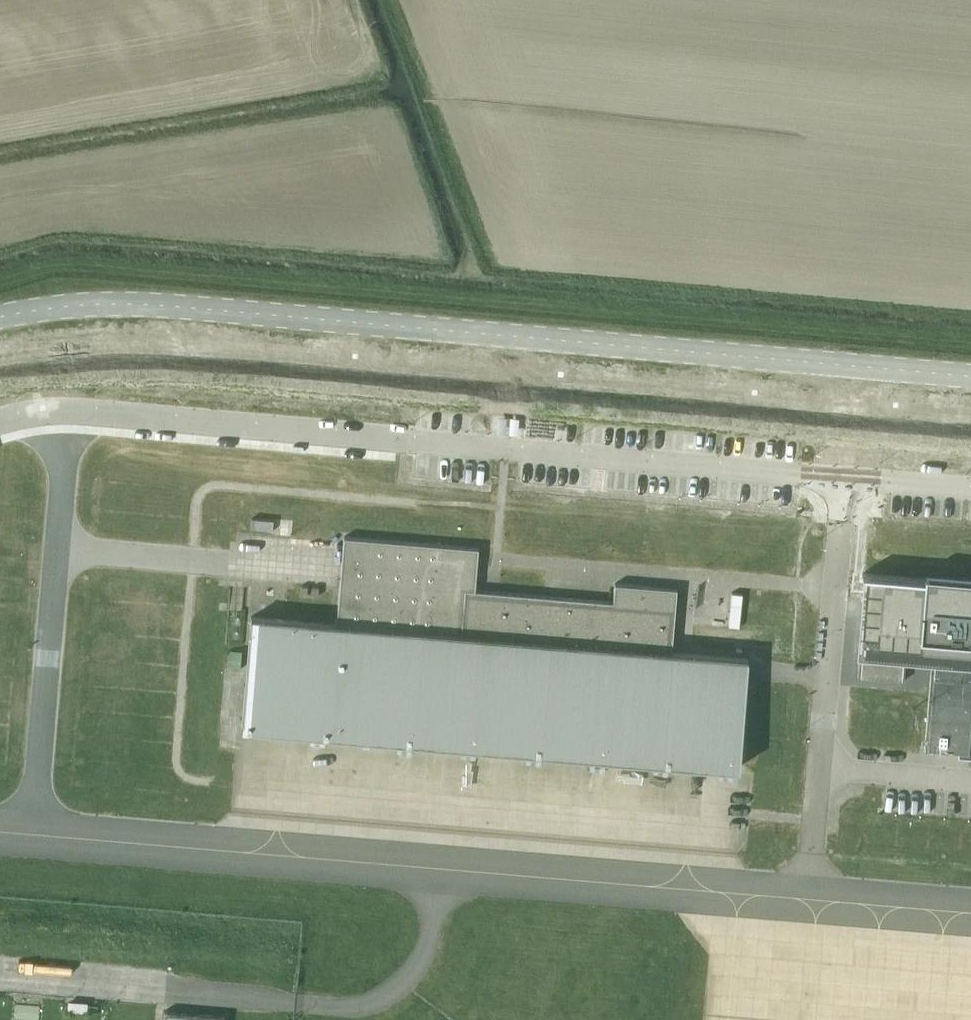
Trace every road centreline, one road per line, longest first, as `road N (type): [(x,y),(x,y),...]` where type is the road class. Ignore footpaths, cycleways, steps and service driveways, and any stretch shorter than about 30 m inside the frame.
road 1 (track): [(970,343),(75,266),(0,283)]
road 2 (unclassified): [(970,376),(160,305),(0,317)]

